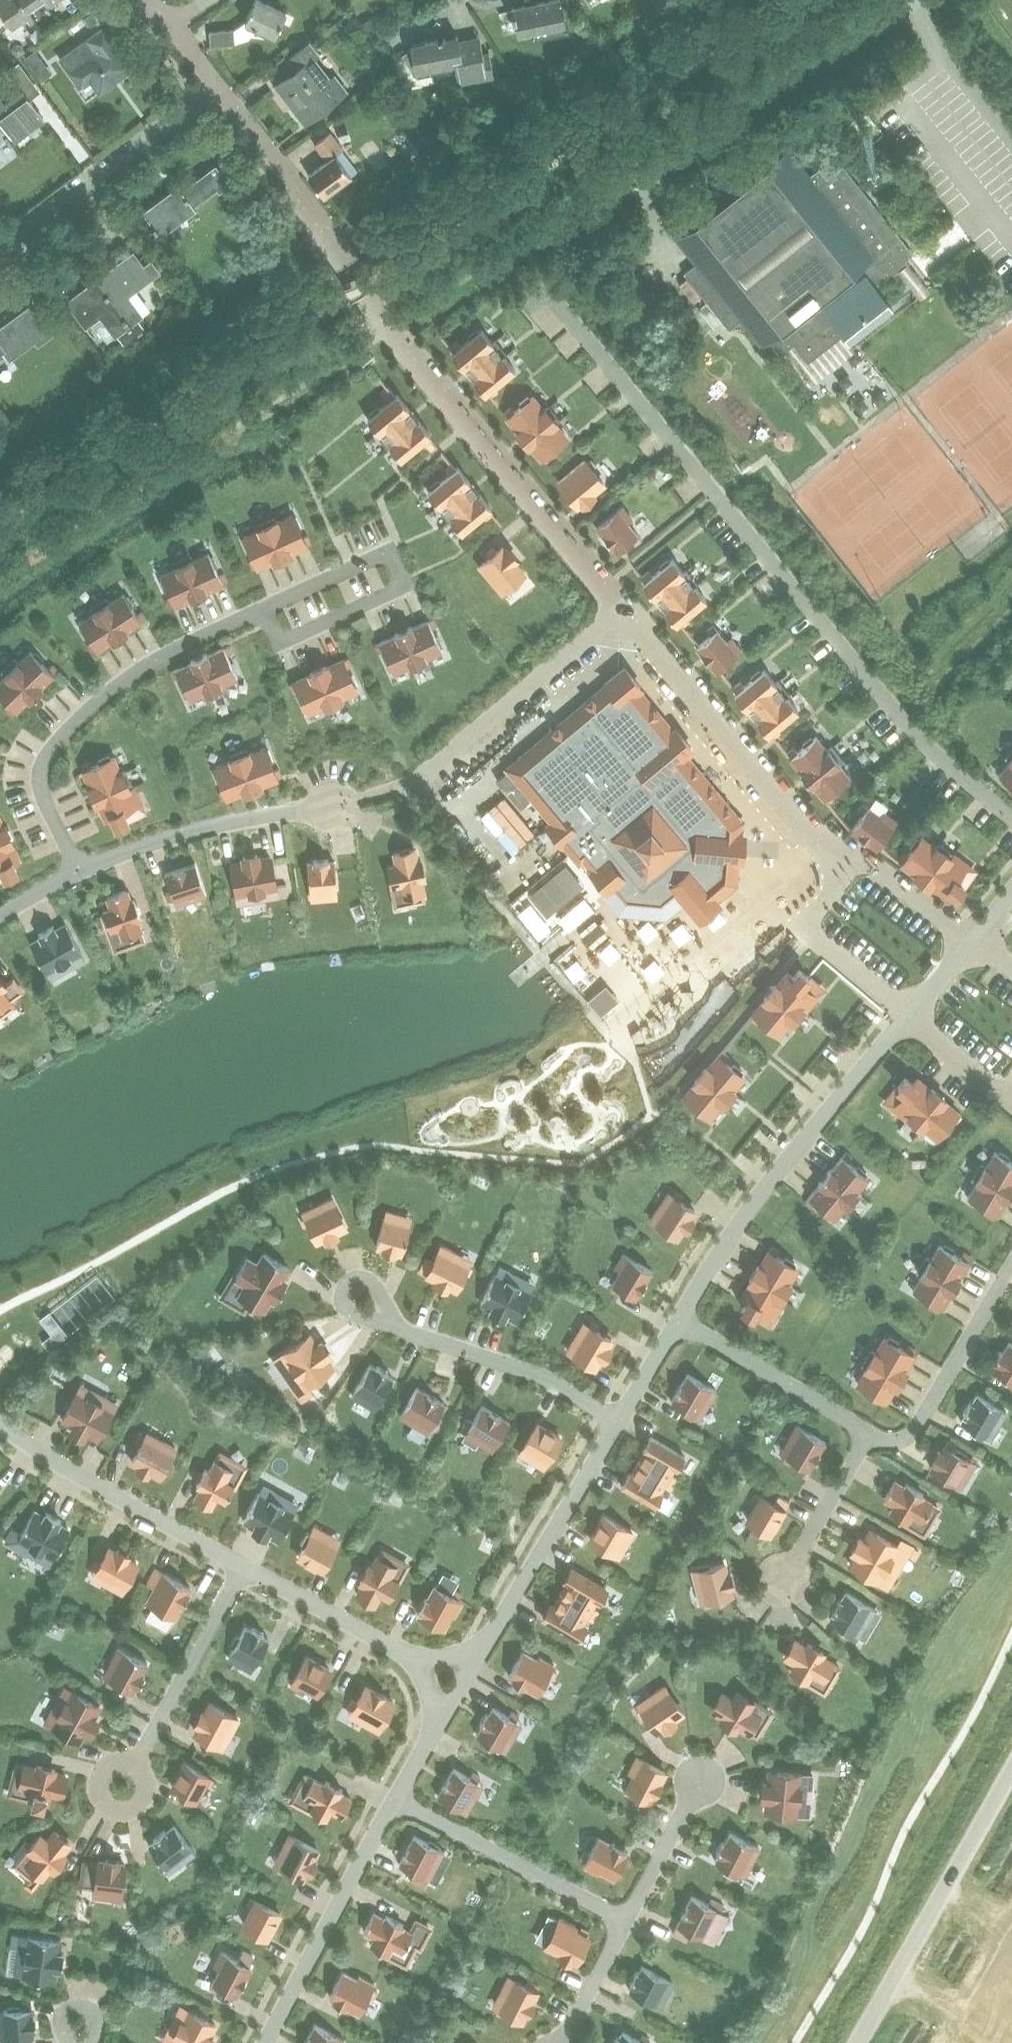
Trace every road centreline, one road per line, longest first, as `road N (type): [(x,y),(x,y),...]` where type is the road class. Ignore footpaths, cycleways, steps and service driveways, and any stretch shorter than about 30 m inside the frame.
road 1 (unclassified): [(856,2042),(1011,1767)]
road 2 (residential): [(0,250),(214,89)]
road 3 (residential): [(324,233),(214,89)]

